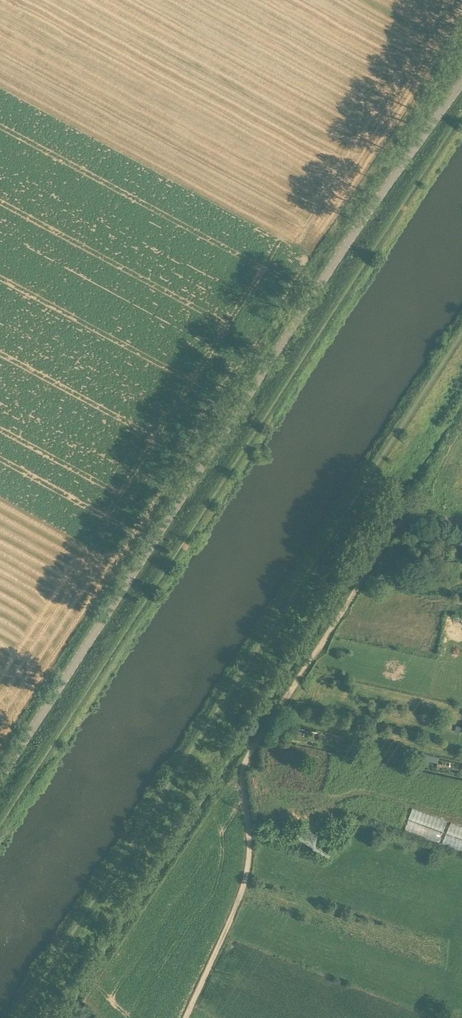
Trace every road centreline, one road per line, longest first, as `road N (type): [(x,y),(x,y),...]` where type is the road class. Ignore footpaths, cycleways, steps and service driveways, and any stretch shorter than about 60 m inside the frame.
road 1 (tertiary): [(0,778),(360,224),(461,82)]
road 2 (track): [(395,531),(246,759),(249,866),(186,1017)]

